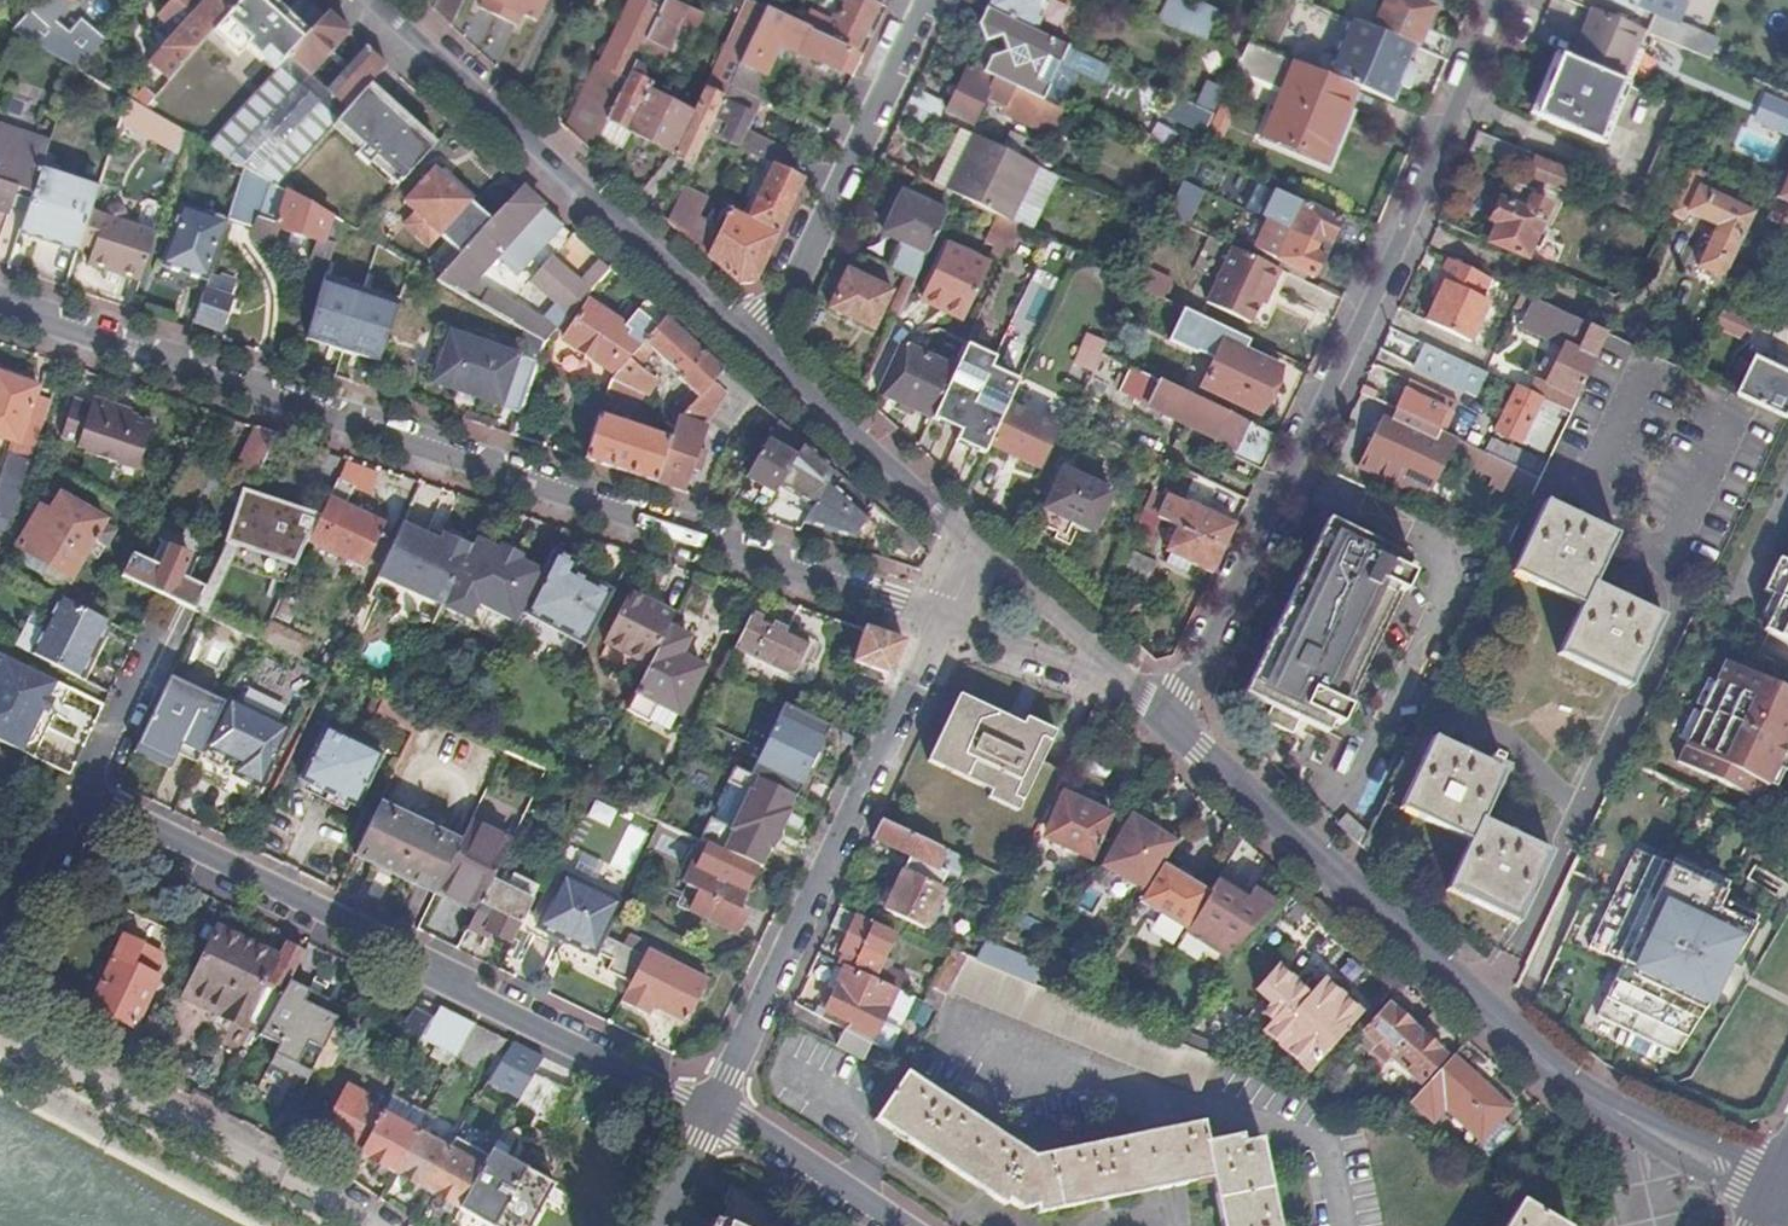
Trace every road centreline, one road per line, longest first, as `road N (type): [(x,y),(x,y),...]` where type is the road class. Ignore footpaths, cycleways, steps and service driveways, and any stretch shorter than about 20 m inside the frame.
road 1 (unclassified): [(0,308),(946,617)]
road 2 (residential): [(1172,728),(1391,255),(1499,0)]
road 3 (residential): [(1778,1188),(1737,1179),(1580,1088),(1172,728)]
road 4 (residential): [(708,1110),(74,795)]
road 5 (residential): [(708,1110),(946,617)]
road 6 (residential): [(757,350),(364,0)]
road 7 (residential): [(0,1033),(290,1177),(365,1225)]
road 8 (residential): [(926,0),(757,350)]
road 9 (residential): [(980,551),(757,350)]
road 10 (residential): [(897,1225),(741,1123),(708,1110)]
road 11 (residential): [(1107,670),(980,551)]
road 12 (residential): [(74,795),(0,948)]
road 13 (residential): [(946,617),(1107,670)]
road 14 (residential): [(143,654),(74,795)]
road 15 (residential): [(652,1225),(708,1110)]

